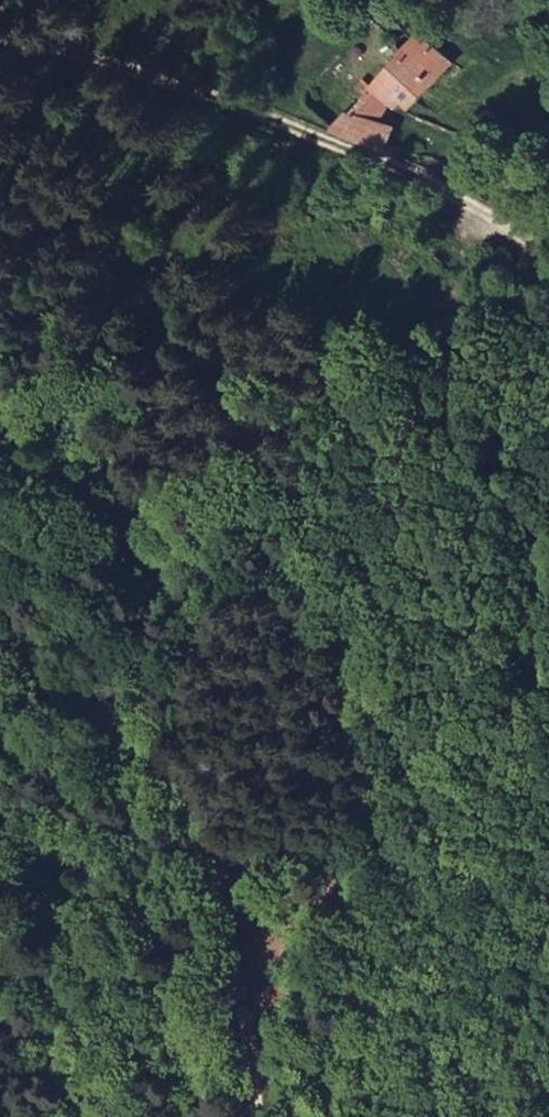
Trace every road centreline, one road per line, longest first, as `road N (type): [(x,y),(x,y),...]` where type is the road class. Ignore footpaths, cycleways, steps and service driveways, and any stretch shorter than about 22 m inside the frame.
road 1 (track): [(548,313),(533,285),(326,147),(0,43)]
road 2 (track): [(0,704),(59,729),(150,820),(184,881),(220,998),(223,1071),(205,1116)]

